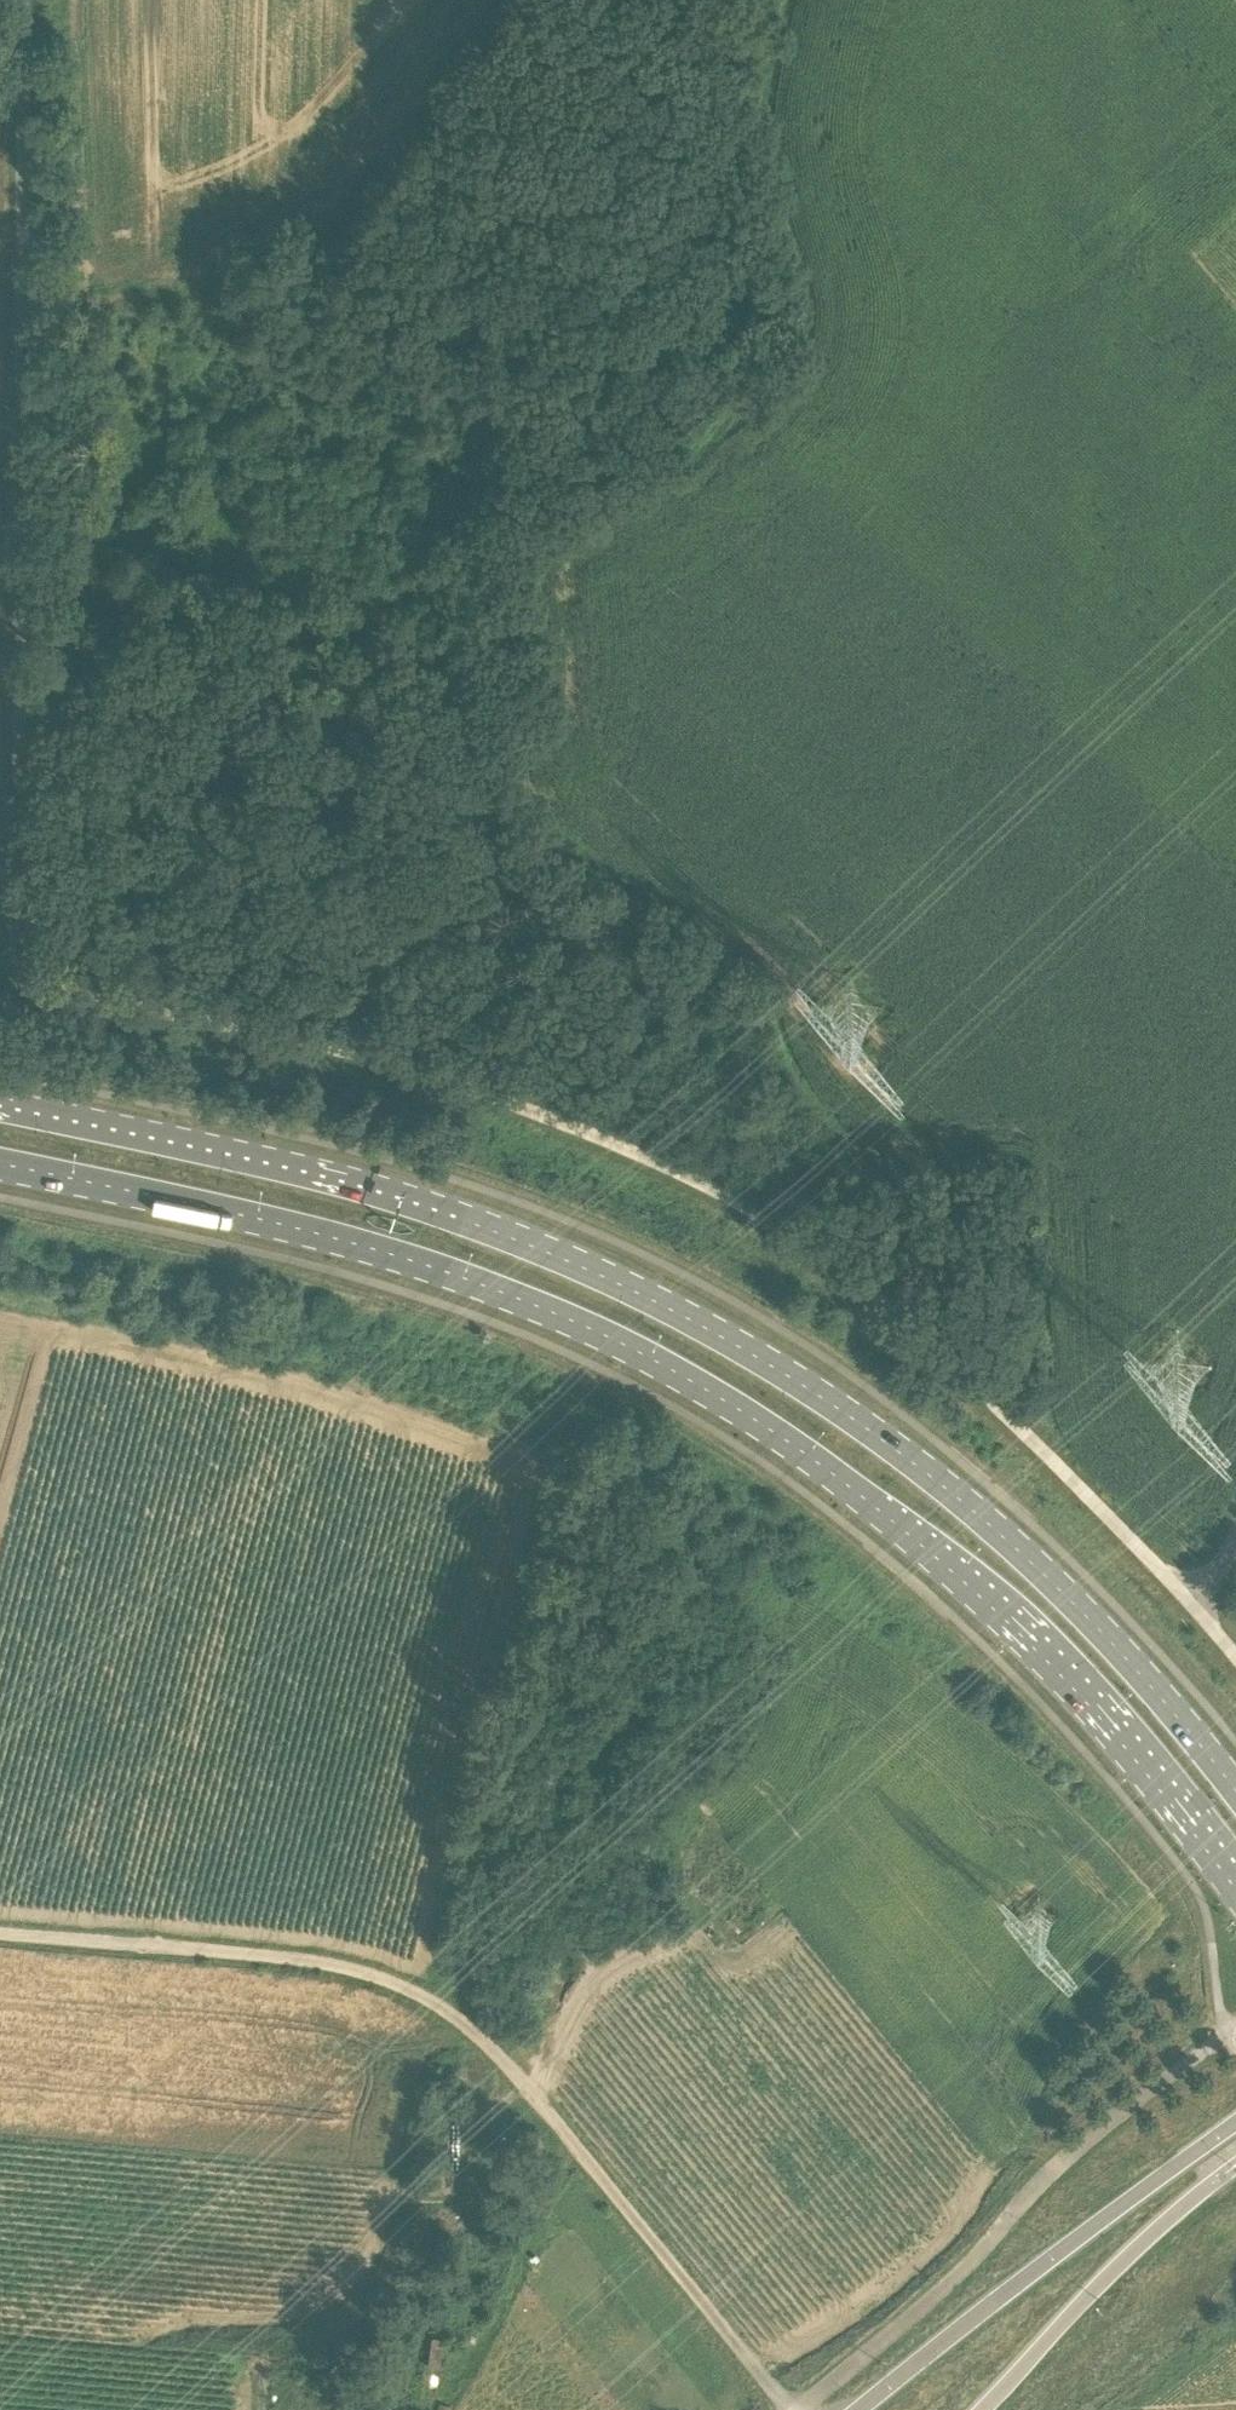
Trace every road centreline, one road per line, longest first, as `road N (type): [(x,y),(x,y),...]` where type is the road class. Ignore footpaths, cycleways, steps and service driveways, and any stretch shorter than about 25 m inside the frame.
road 1 (unclassified): [(1198,1610),(931,1341),(729,1201),(635,1151),(410,1067),(77,1000),(38,983),(23,944),(26,0)]
road 2 (primary): [(0,1165),(390,1255),(569,1319),(694,1381),(876,1503),(995,1610),(1073,1689),(1235,1890)]
road 3 (primary): [(1235,1789),(1139,1671),(1019,1549),(884,1441),(709,1329),(542,1249),(372,1191),(0,1107)]
road 4 (residential): [(791,2409),(526,2088),(482,2045),(383,1986),(0,1948)]
road 5 (unclassified): [(1235,2123),(862,2409)]
road 6 (unclassified): [(984,2409),(1145,2242),(1235,2167)]

